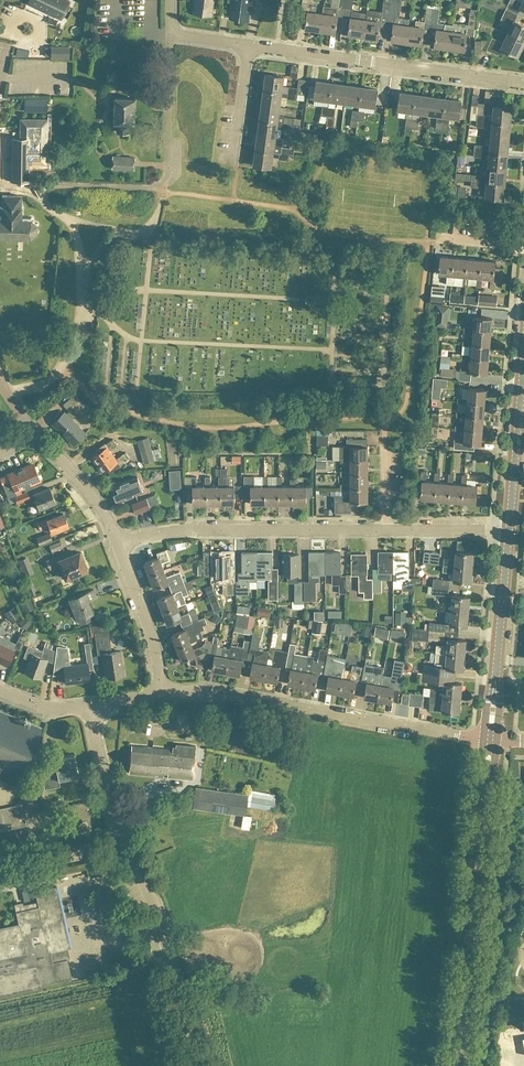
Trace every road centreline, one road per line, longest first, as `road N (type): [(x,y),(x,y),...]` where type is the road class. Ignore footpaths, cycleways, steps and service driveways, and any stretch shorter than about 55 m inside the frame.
road 1 (residential): [(117,546),(169,534),(509,531)]
road 2 (residential): [(484,742),(214,693),(161,694)]
road 3 (residential): [(523,84),(246,44)]
road 4 (residential): [(34,190),(148,188),(165,179),(170,33)]
road 5 (residential): [(7,393),(47,385),(84,334),(89,314),(74,222),(34,190)]
road 6 (tertiary): [(458,1065),(482,821)]
road 7 (residential): [(193,1065),(165,949),(126,843)]
road 8 (residential): [(161,694),(117,546)]
road 9 (tertiary): [(509,531),(521,383)]
road 10 (residential): [(117,546),(81,483),(33,431)]
road 11 (residential): [(126,843),(89,706)]
road 12 (residential): [(0,871),(126,843)]
road 13 (residential): [(236,167),(246,44)]

